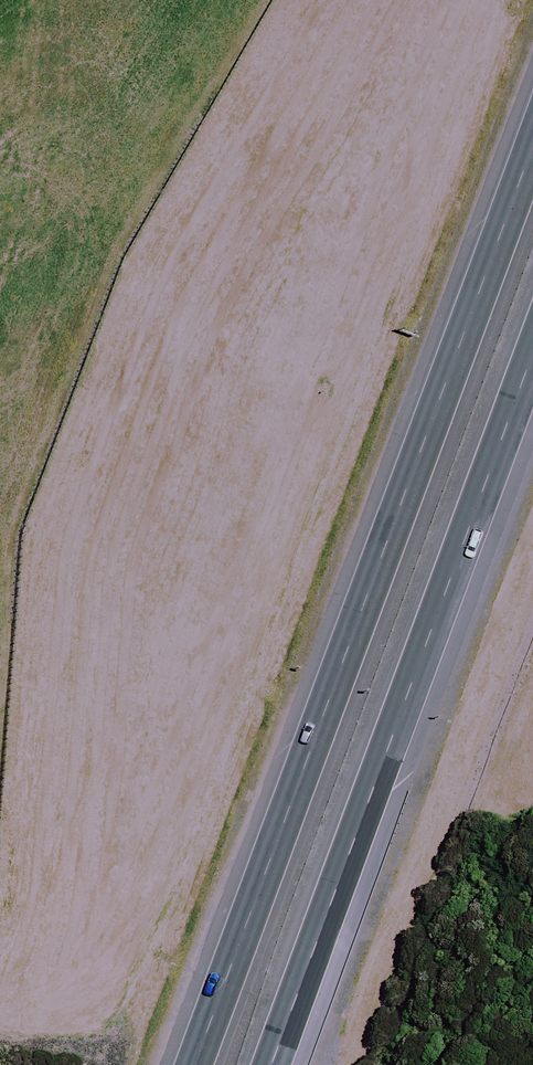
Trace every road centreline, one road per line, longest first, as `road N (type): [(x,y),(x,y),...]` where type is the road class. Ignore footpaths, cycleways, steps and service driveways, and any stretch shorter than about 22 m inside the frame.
road 1 (motorway): [(197,1064),(532,147)]
road 2 (motorway): [(532,356),(269,1064)]

